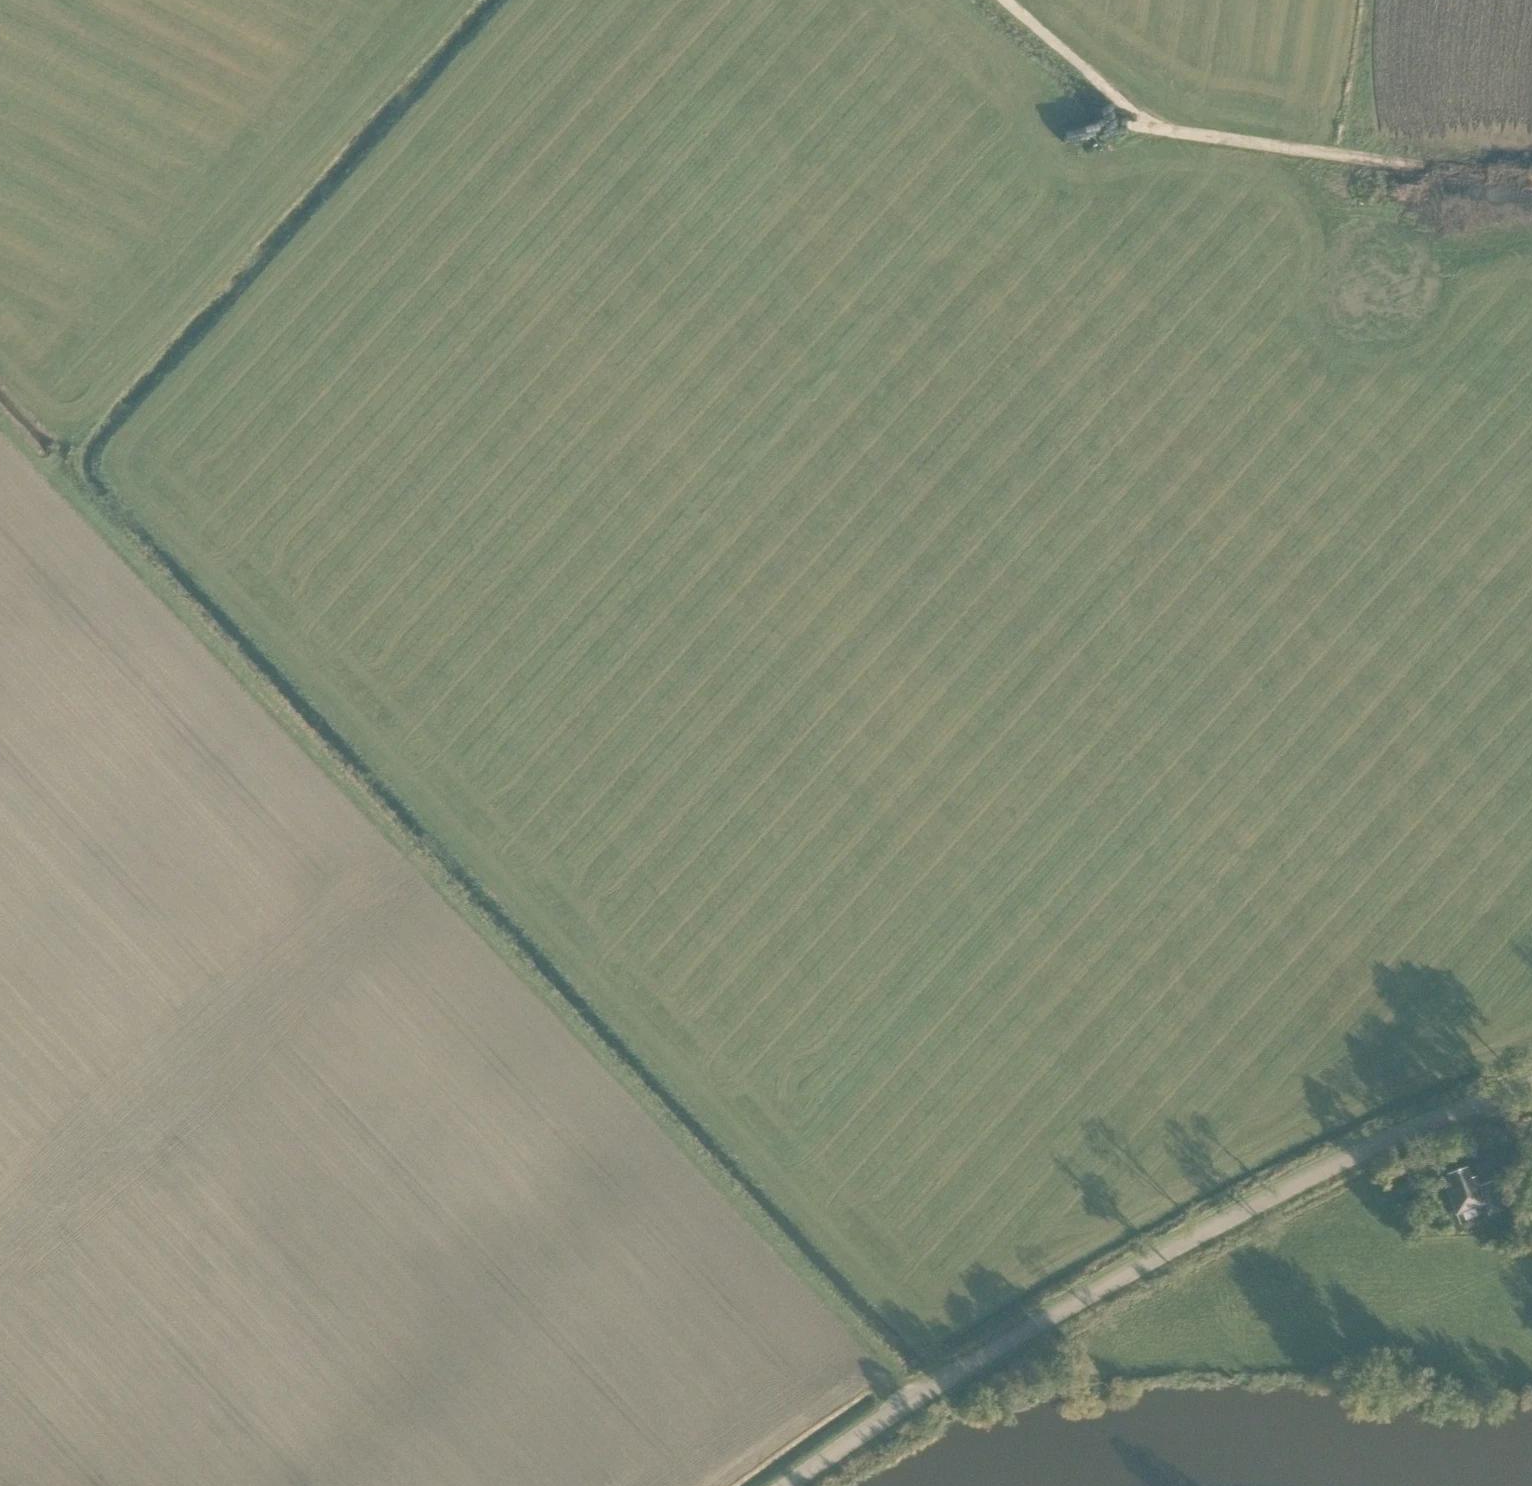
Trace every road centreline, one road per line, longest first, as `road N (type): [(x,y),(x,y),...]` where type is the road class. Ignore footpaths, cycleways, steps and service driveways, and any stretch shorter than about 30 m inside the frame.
road 1 (tertiary): [(786,1485),(943,1378),(1160,1255),(1443,1113),(1531,1085)]
road 2 (track): [(1531,182),(1142,128),(1005,0)]

